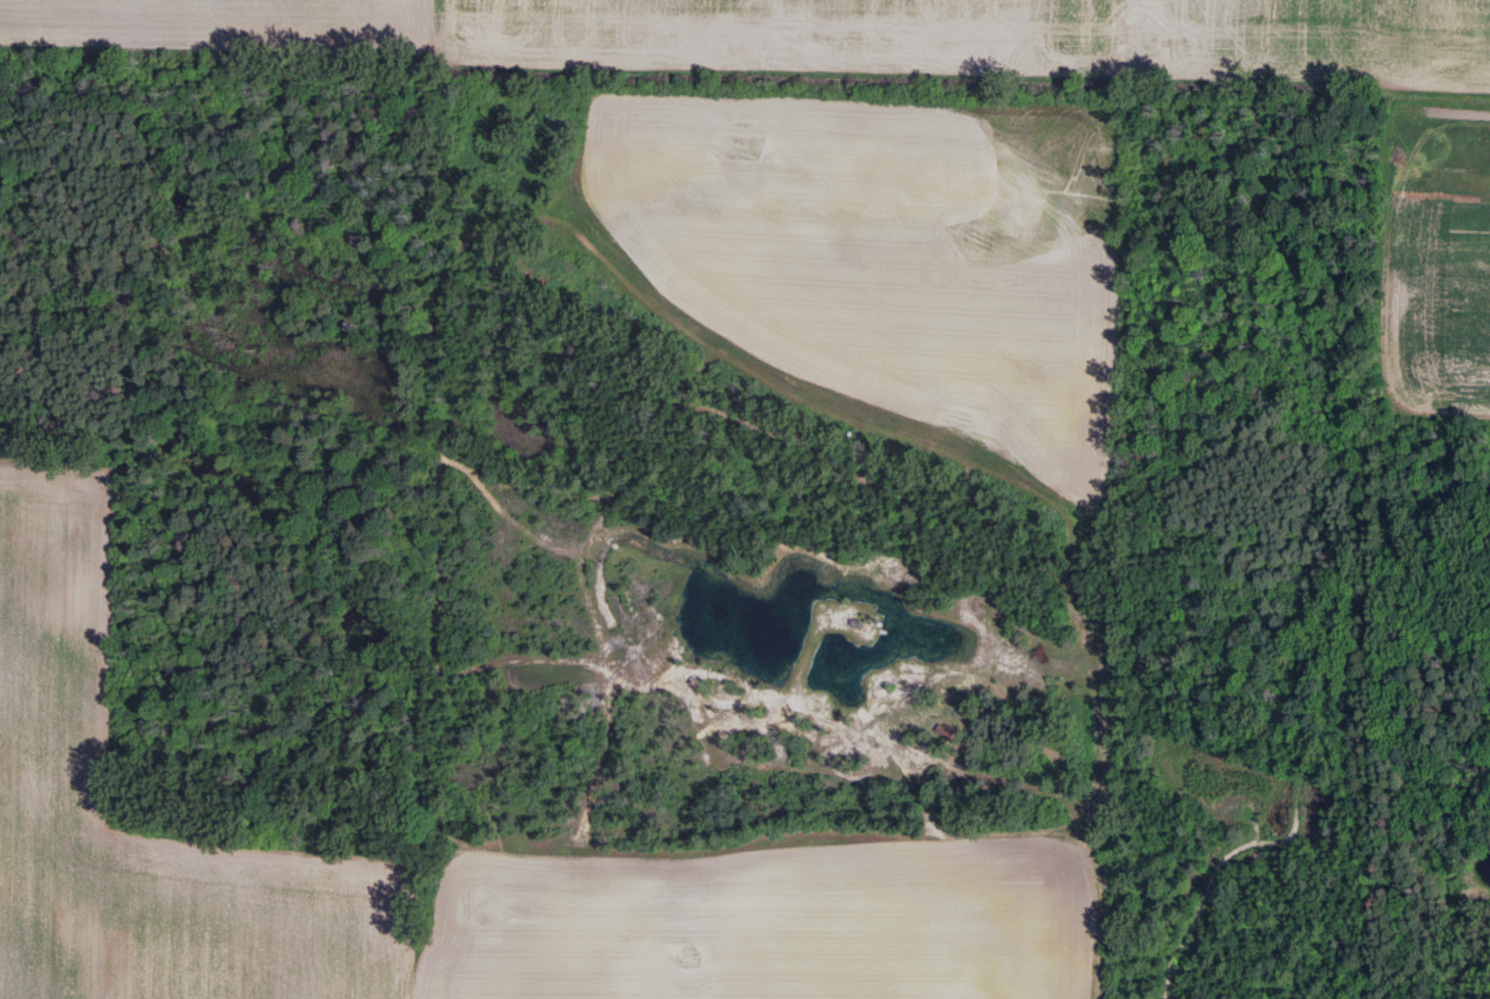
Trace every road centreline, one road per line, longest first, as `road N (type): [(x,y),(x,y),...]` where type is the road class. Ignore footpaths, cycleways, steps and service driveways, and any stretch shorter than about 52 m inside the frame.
road 1 (residential): [(1010,793),(1061,842),(1061,770),(998,691),(711,593),(473,486),(397,479),(380,844),(611,779),(856,772),(1010,793)]
road 2 (residential): [(1046,998),(1061,842)]

